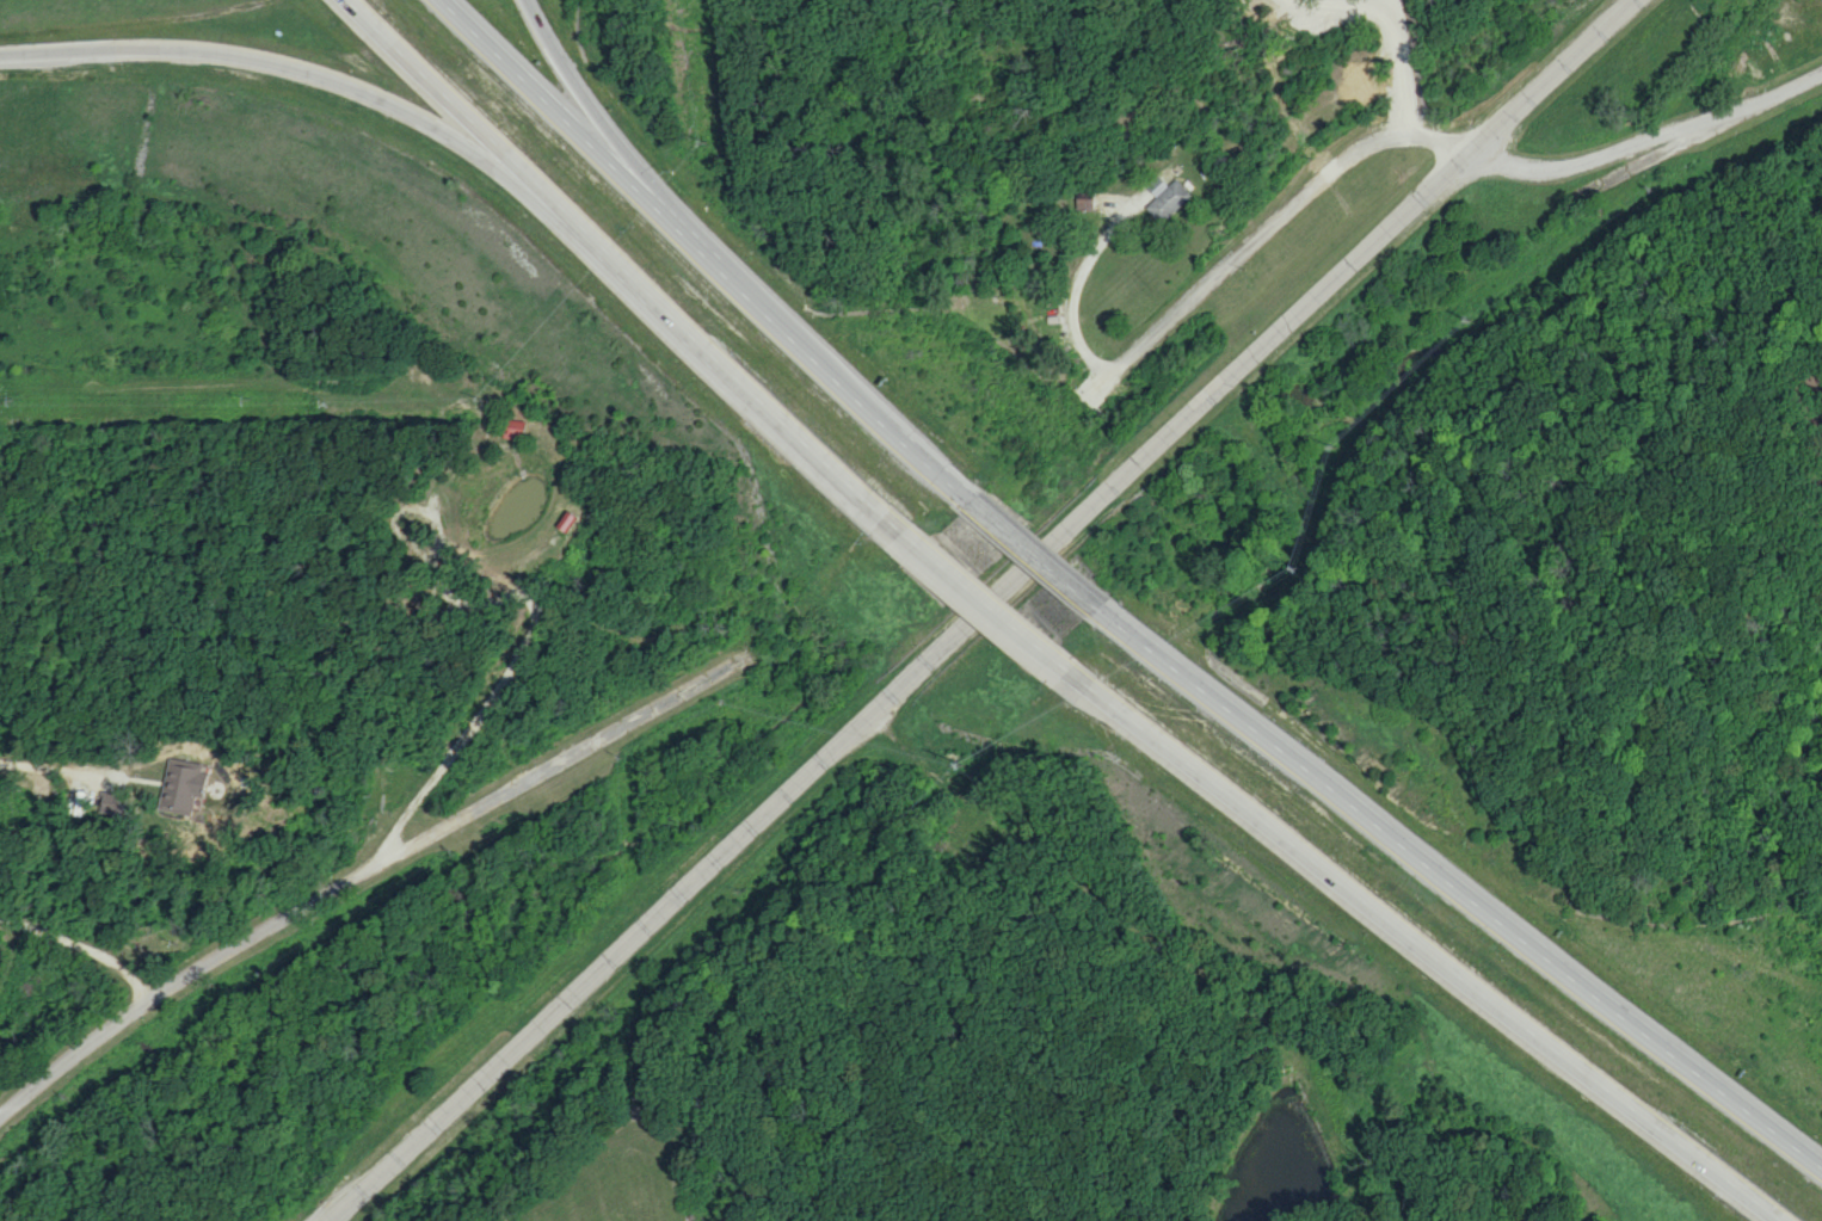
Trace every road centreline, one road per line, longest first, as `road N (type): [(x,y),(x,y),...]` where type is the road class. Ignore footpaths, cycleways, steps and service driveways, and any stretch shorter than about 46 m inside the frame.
road 1 (secondary): [(326,1220),(620,956),(1250,351),(1638,0)]
road 2 (trunk): [(1821,1180),(1095,616)]
road 3 (residential): [(0,1123),(197,972),(719,678),(745,659),(755,625)]
road 4 (trunk): [(1047,671),(1755,1220)]
road 5 (trunk): [(346,0),(632,297),(891,532)]
road 6 (trunk): [(938,482),(554,121),(441,0)]
road 7 (trunk): [(0,52),(178,44),(271,63),(365,92),(495,161)]
road 8 (residential): [(1467,158),(1417,135),(1369,144),(1107,370)]
road 9 (residential): [(1479,147),(1512,165),(1566,168),(1697,132),(1821,75)]
road 10 (trunk): [(891,532),(1047,671)]
road 11 (trunk): [(1095,616),(938,482)]
road 12 (trunk): [(609,167),(530,0)]

